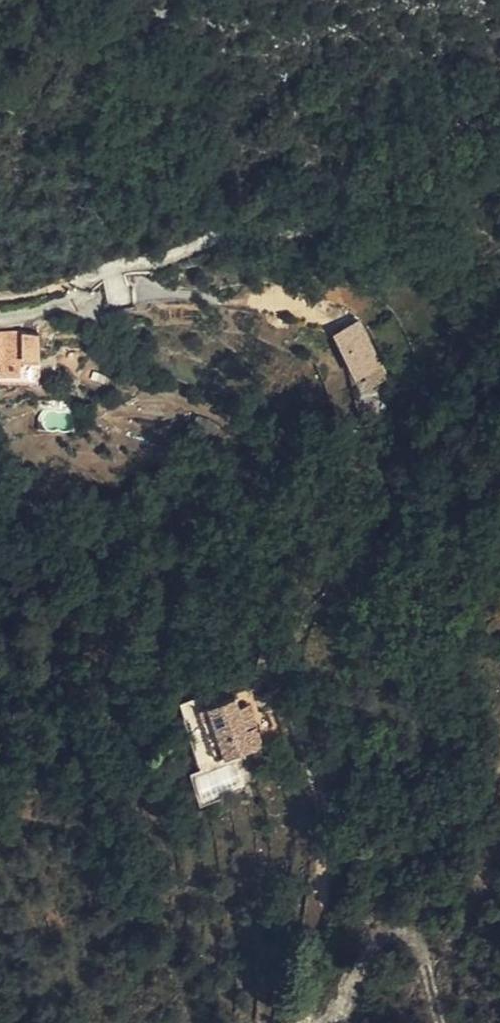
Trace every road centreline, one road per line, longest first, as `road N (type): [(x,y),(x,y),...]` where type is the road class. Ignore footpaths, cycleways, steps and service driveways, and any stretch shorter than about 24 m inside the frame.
road 1 (track): [(442,1022),(415,938),(394,929),(373,940),(346,990)]

